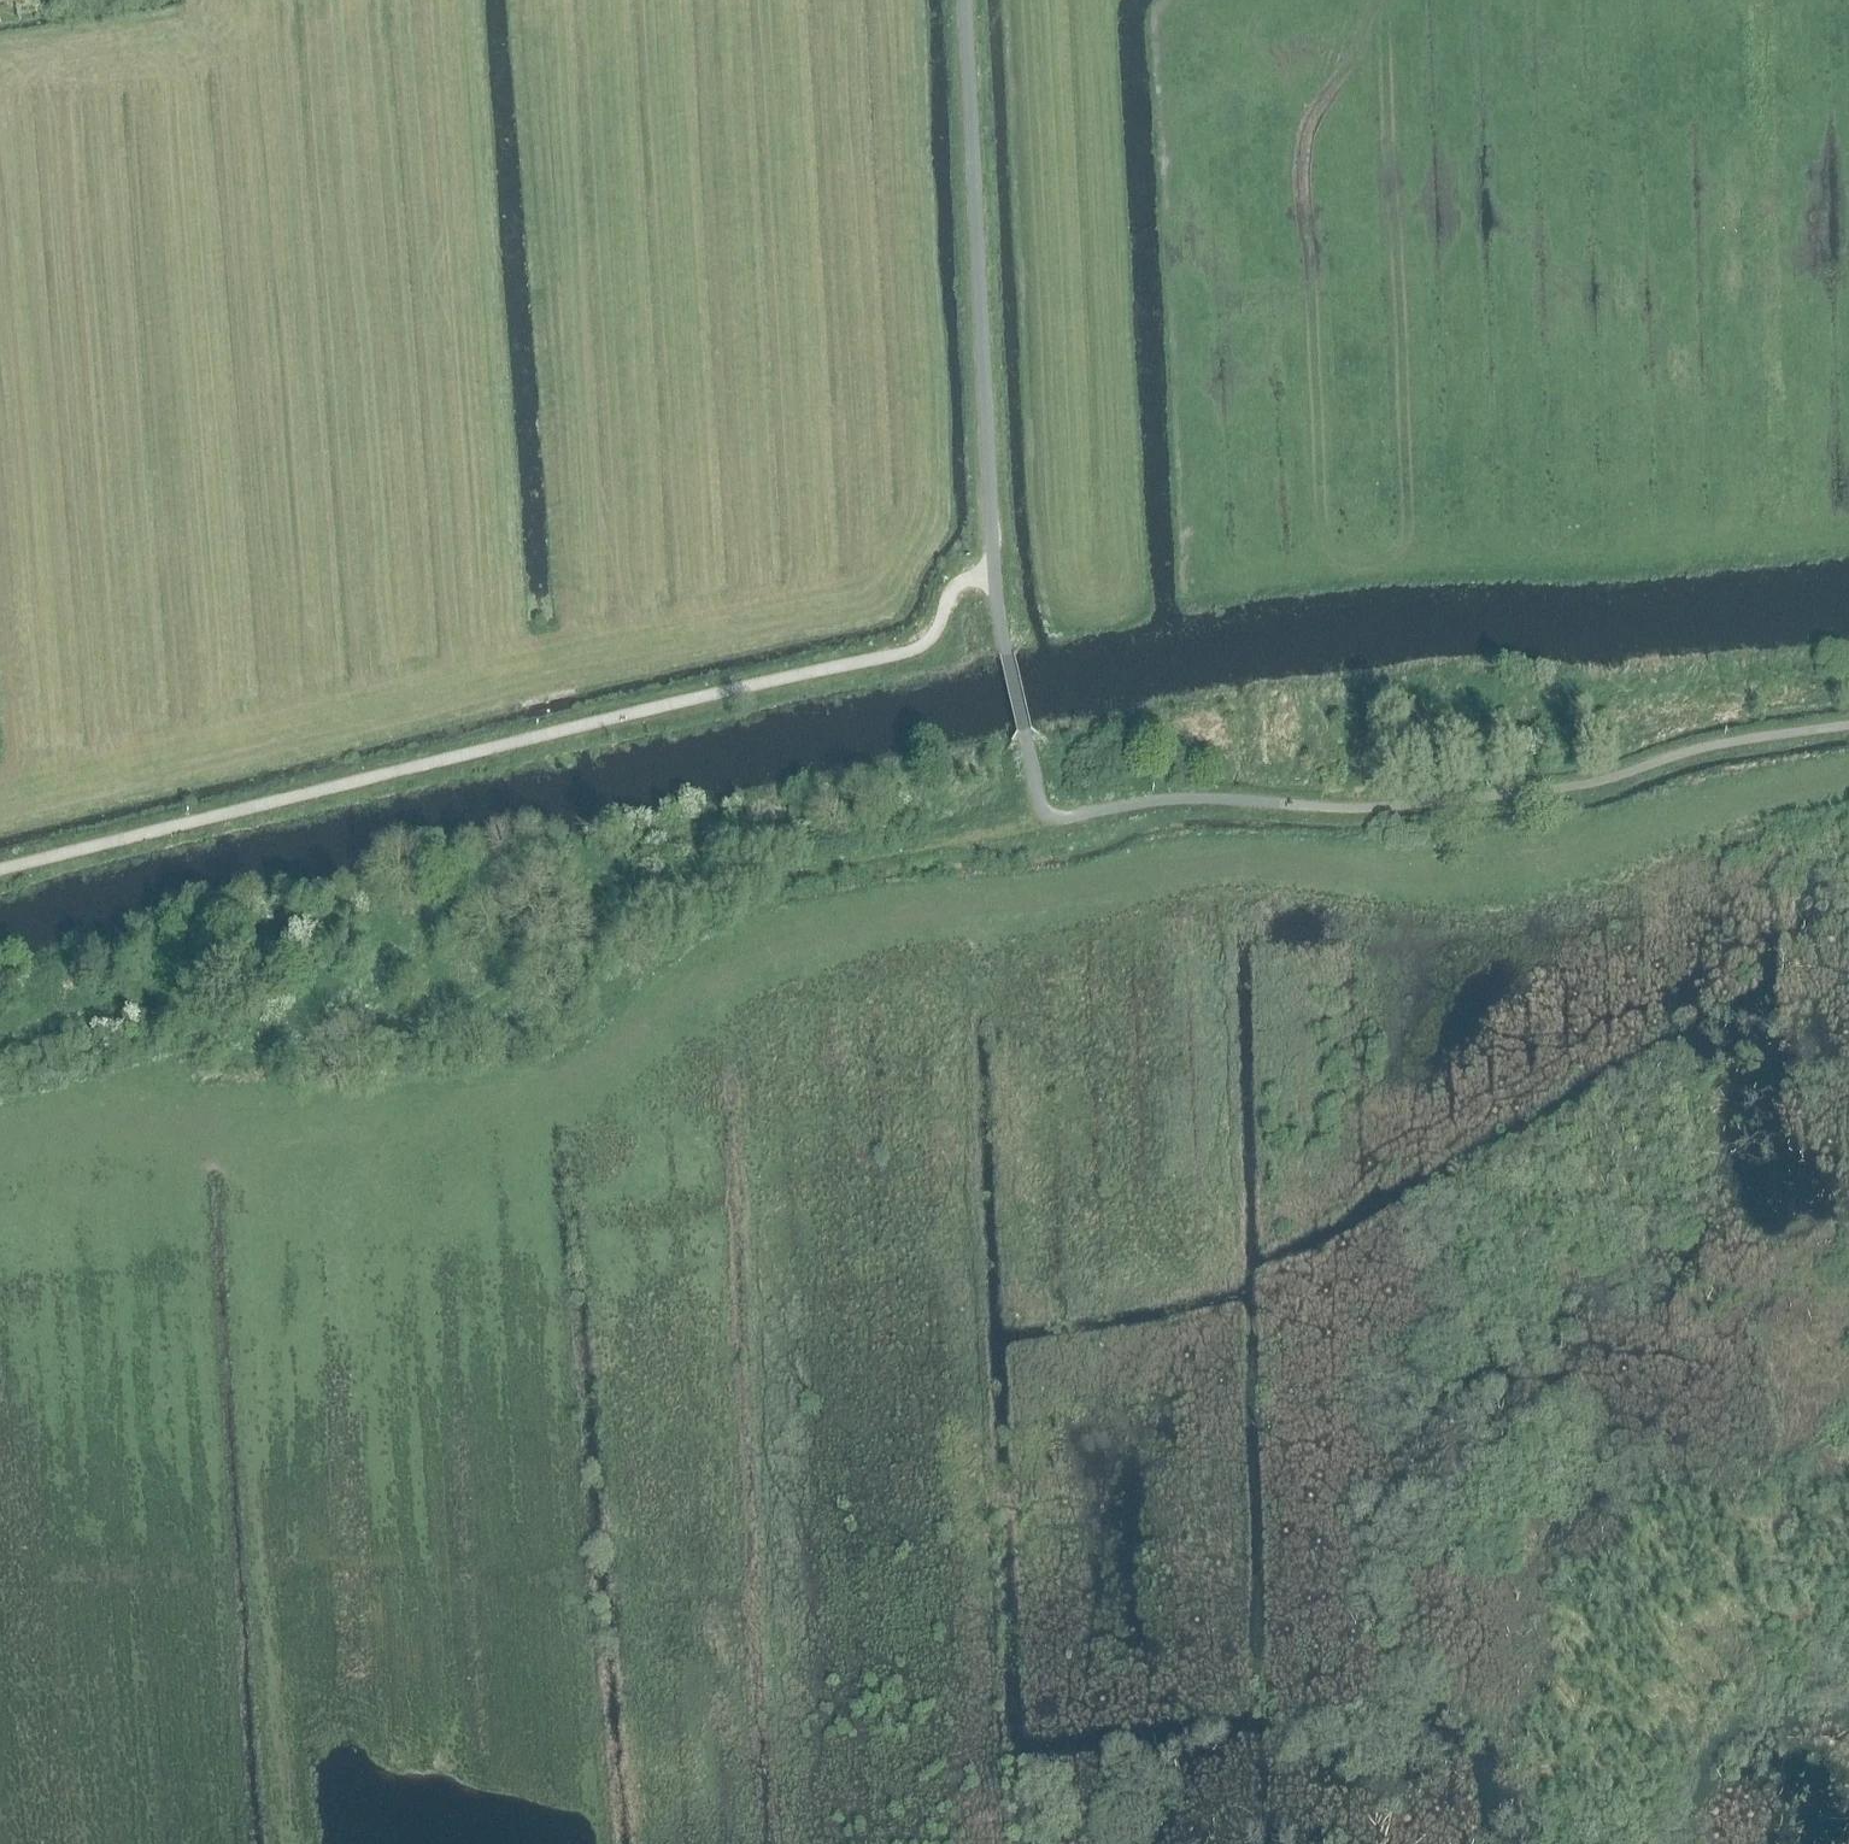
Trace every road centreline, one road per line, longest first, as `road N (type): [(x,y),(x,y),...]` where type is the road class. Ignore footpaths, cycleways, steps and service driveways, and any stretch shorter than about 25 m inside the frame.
road 1 (track): [(0,1133),(133,1117),(342,1122),(541,1101),(618,1048),(767,965),(930,917),(1085,902),(1219,875),(1534,862),(1848,777)]

